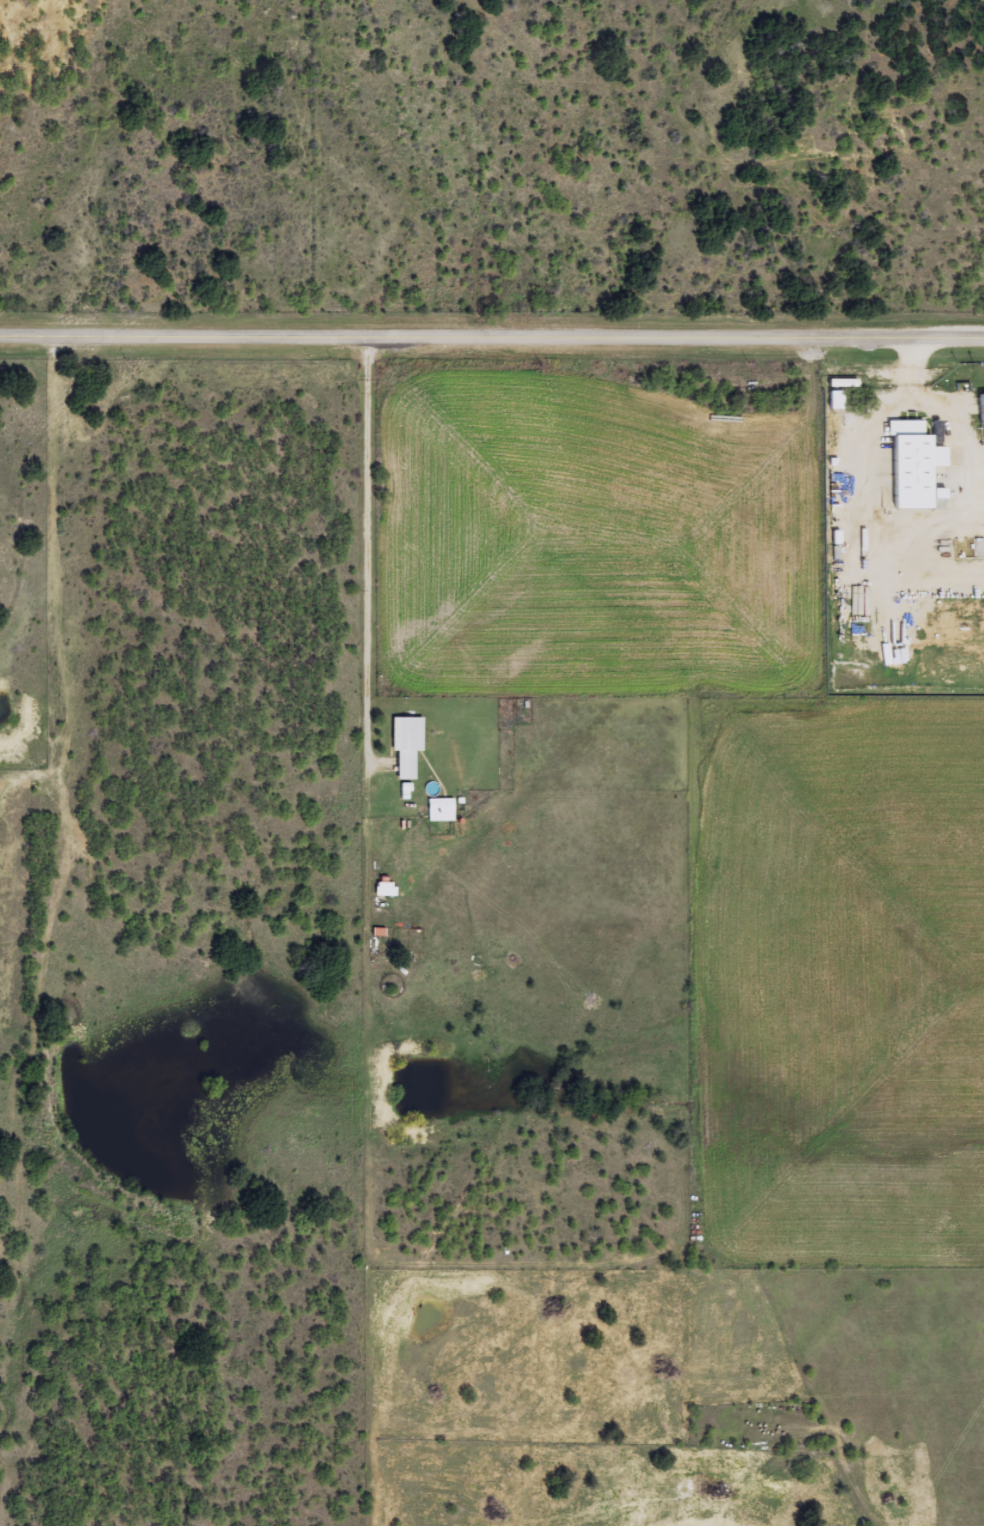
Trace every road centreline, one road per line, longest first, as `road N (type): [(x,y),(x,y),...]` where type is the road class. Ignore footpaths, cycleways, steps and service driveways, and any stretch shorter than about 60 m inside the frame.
road 1 (secondary): [(0,335),(983,338)]

